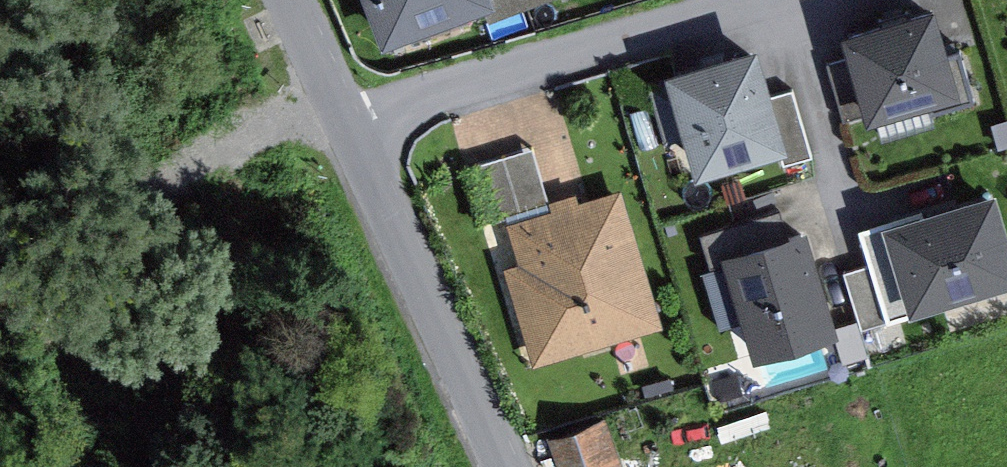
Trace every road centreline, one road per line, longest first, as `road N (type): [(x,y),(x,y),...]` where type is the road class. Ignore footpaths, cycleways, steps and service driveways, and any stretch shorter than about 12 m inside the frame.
road 1 (residential): [(356,131),(770,0)]
road 2 (track): [(0,268),(356,131)]
road 3 (residential): [(507,466),(356,131)]
road 4 (residential): [(356,131),(300,0)]

